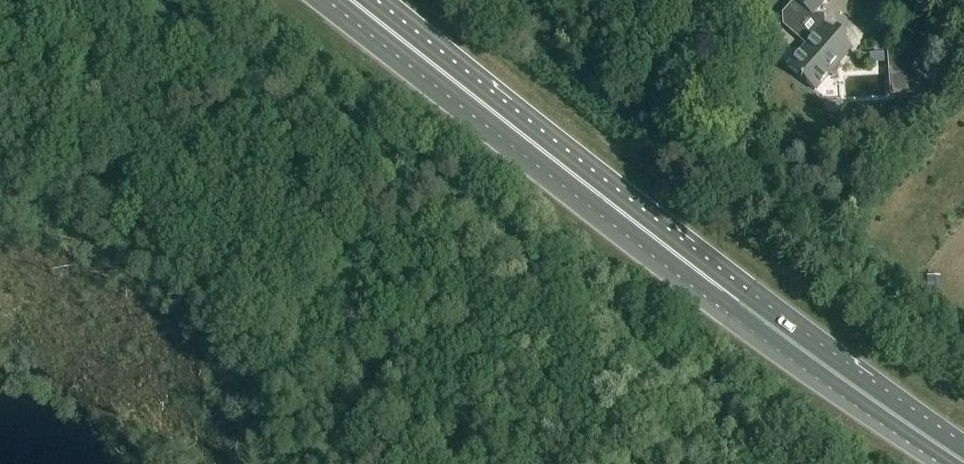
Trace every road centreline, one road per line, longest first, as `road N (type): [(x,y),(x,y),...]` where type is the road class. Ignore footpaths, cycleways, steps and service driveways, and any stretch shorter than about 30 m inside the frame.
road 1 (track): [(850,463),(710,374),(668,367),(459,207),(162,0)]
road 2 (trunk): [(963,462),(738,303),(352,0)]

